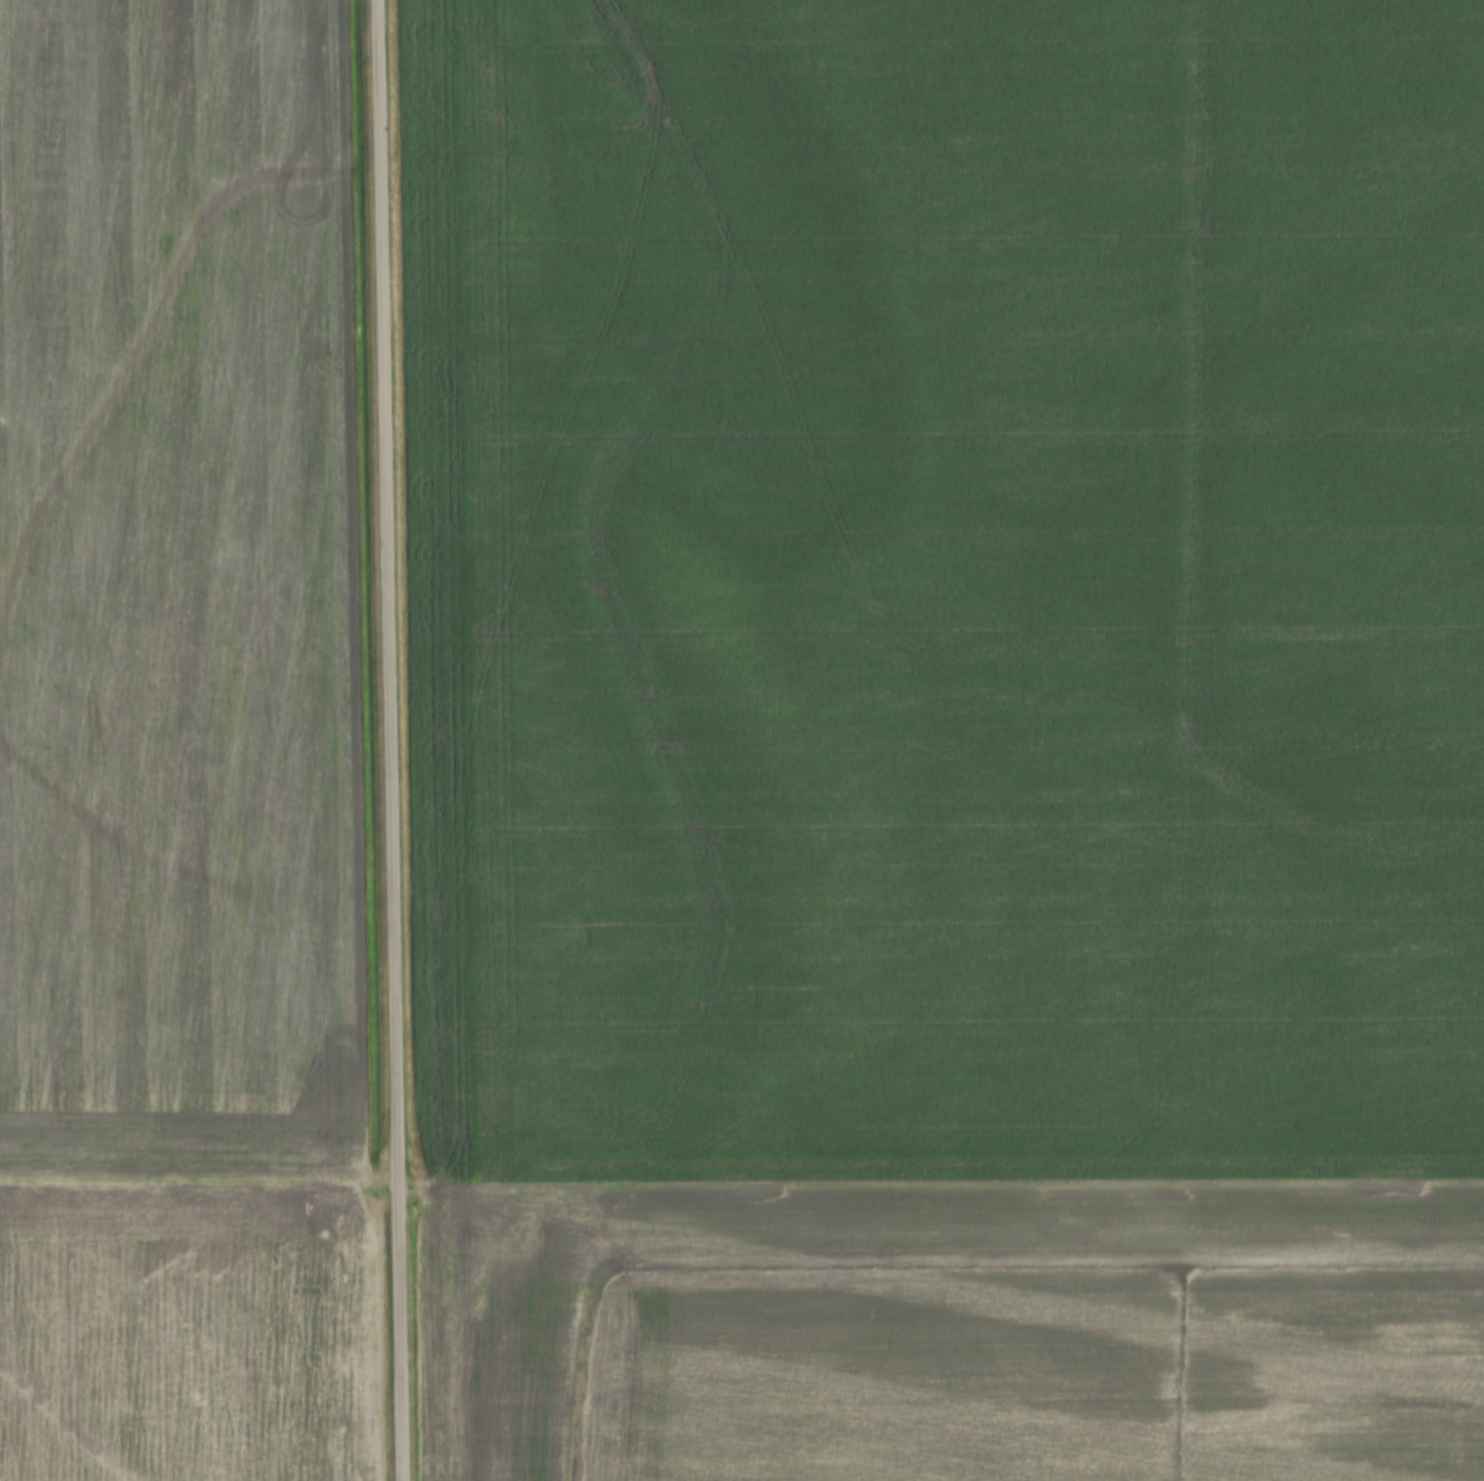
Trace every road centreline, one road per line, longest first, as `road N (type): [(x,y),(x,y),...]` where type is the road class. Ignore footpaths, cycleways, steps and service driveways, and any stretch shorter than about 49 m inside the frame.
road 1 (residential): [(402,1480),(377,0)]
road 2 (track): [(1483,1180),(550,1191),(462,1200),(398,1194)]

